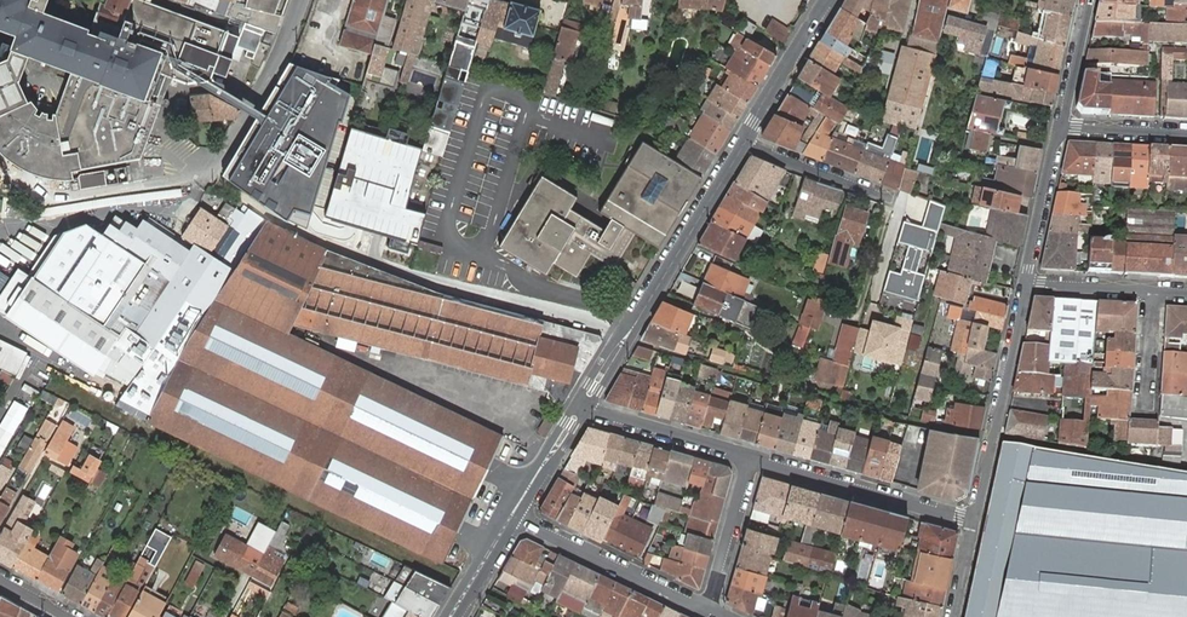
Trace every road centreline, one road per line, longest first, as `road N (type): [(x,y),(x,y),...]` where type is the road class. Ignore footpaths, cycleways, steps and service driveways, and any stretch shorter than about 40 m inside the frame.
road 1 (residential): [(583,406),(744,141)]
road 2 (residential): [(744,141),(903,203),(876,297)]
road 3 (residential): [(973,521),(1025,285)]
road 4 (residential): [(751,458),(973,521)]
road 5 (residential): [(512,516),(709,609)]
road 6 (residential): [(198,189),(281,62),(300,0)]
road 7 (residential): [(583,406),(751,458)]
road 8 (residential): [(1025,285),(1061,124)]
road 9 (residential): [(744,141),(828,0)]
road 10 (residential): [(751,458),(709,609)]
road 11 (residential): [(512,516),(583,406)]
road 12 (residential): [(1154,292),(1025,285)]
road 13 (residential): [(1061,124),(1090,0)]
road 14 (residential): [(1061,124),(1186,134)]

